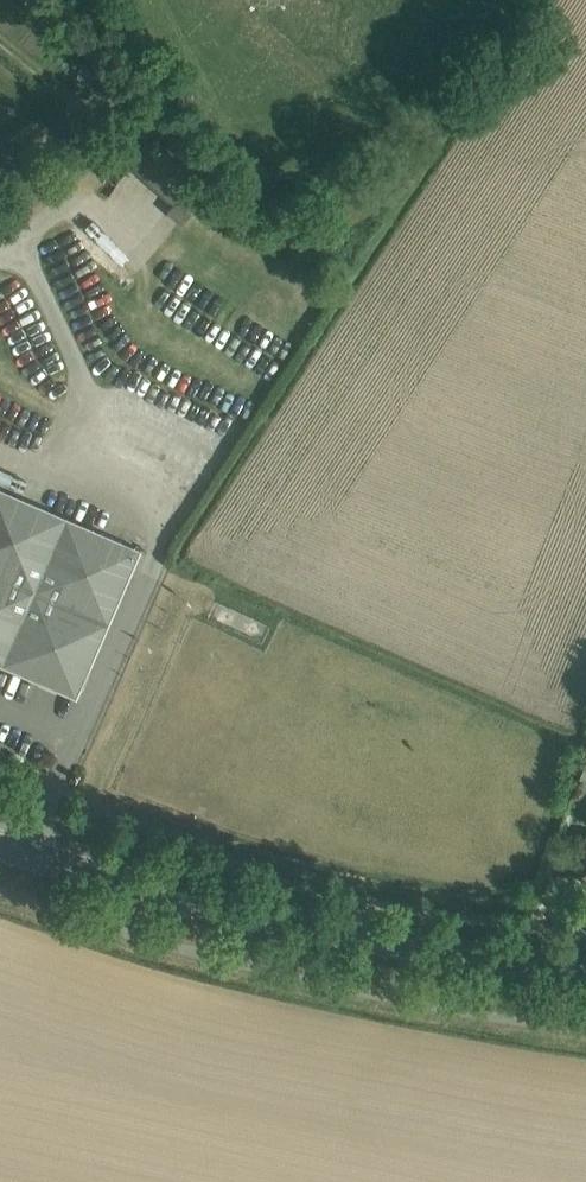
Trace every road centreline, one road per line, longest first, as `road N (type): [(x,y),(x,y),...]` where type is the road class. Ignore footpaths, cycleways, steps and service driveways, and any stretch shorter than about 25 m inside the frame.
road 1 (secondary): [(585,972),(234,918),(0,849)]

